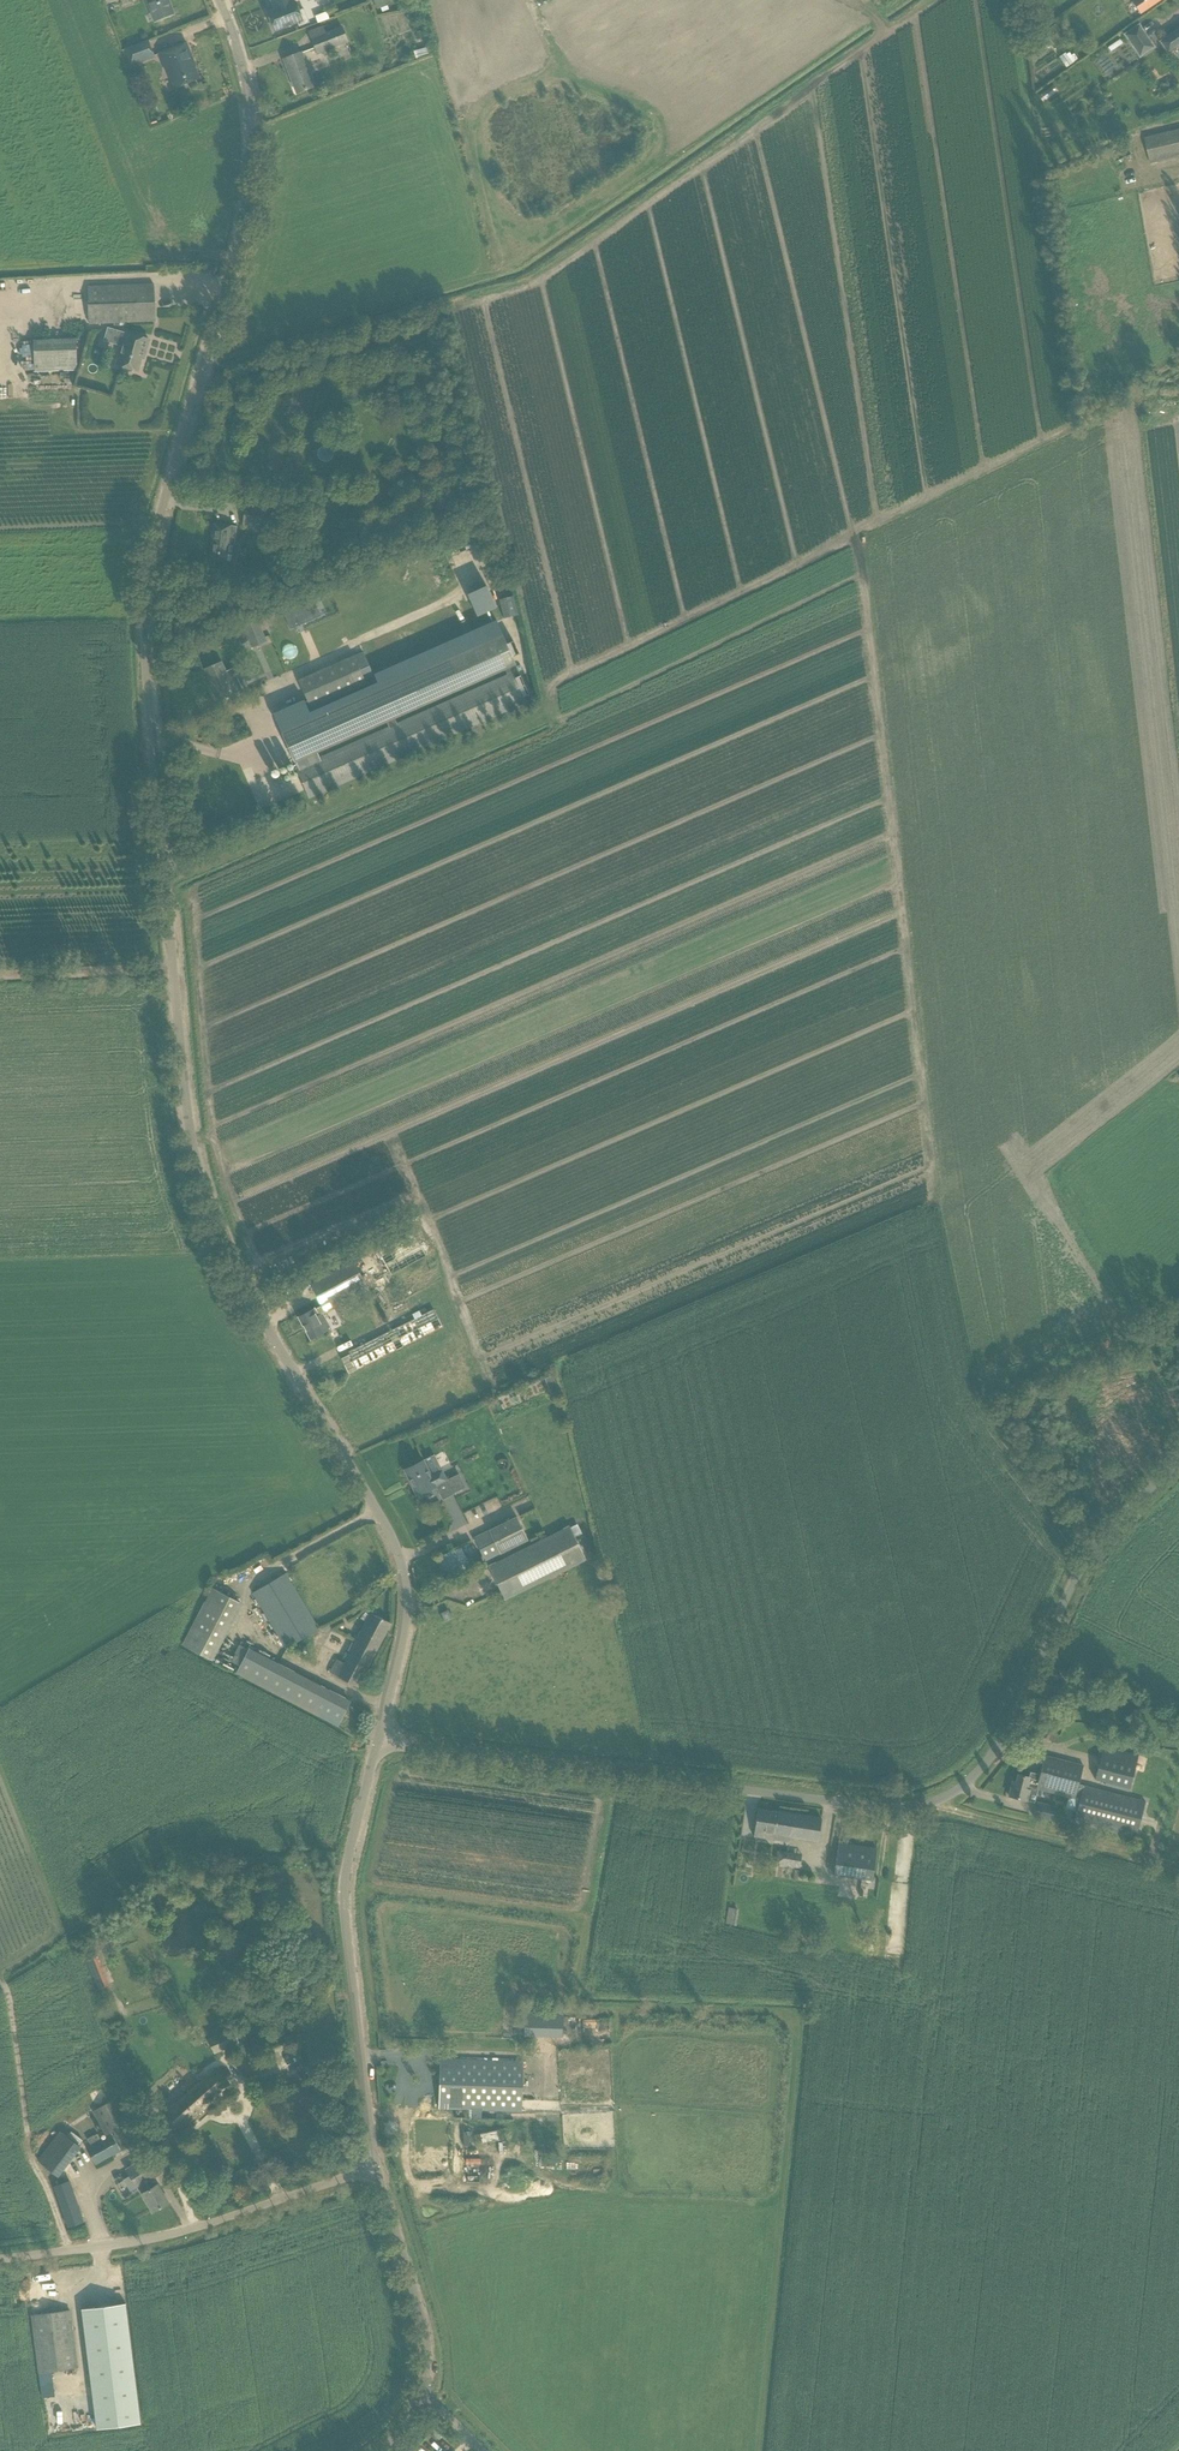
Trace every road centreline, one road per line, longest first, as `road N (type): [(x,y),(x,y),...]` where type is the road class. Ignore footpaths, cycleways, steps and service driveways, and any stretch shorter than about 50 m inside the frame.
road 1 (unclassified): [(384,1744),(402,1638),(394,1539),(218,1234),(195,1154),(167,887),(148,652),(153,539),(237,264),(249,200),(253,131),(245,75),(220,0)]
road 2 (unclassified): [(384,1744),(838,1803),(926,1806),(994,1755),(1103,1539),(1178,1462)]
road 3 (unclassified): [(425,2384),(430,2330),(379,2157),(348,1905),(355,1841),(384,1744)]
road 4 (track): [(926,1806),(1178,1867)]
road 5 (track): [(176,976),(0,982)]

